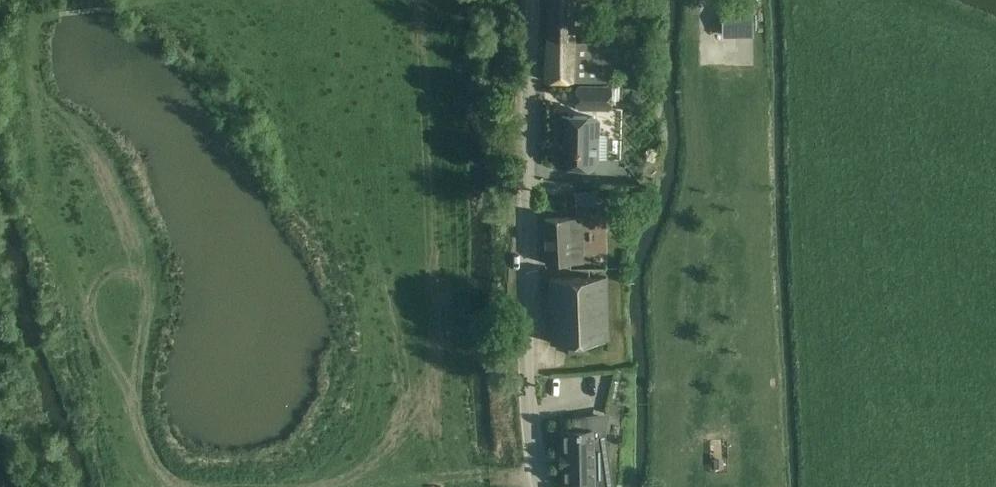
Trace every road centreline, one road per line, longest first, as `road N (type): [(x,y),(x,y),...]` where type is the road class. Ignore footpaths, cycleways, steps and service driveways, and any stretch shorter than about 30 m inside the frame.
road 1 (unclassified): [(544,486),(531,386),(538,0)]

